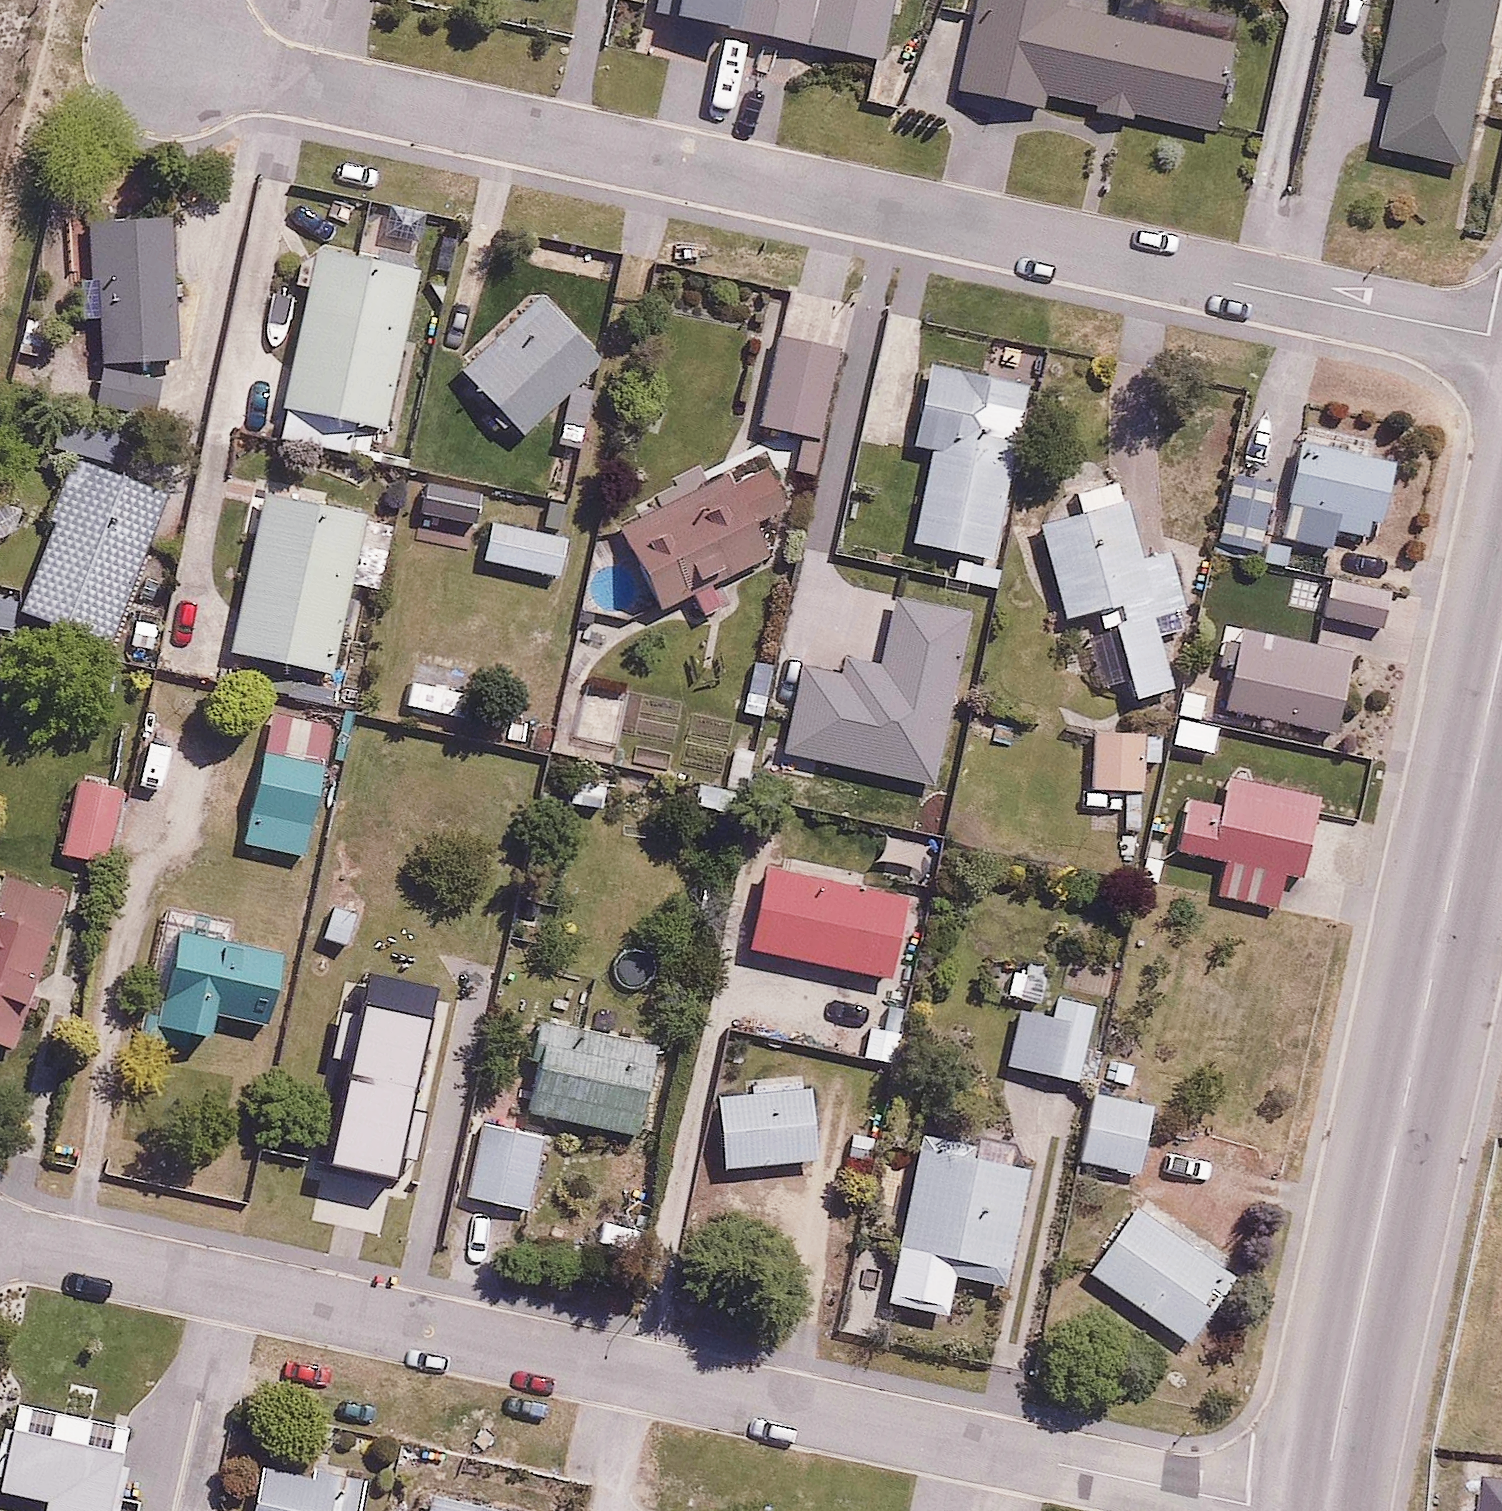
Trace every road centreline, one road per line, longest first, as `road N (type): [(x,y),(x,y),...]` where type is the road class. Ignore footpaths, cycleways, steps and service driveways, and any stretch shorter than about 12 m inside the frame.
road 1 (residential): [(178,53),(1501,337)]
road 2 (residential): [(0,1243),(31,1242),(1277,1510)]
road 3 (tertiary): [(1321,1510),(1501,646)]

